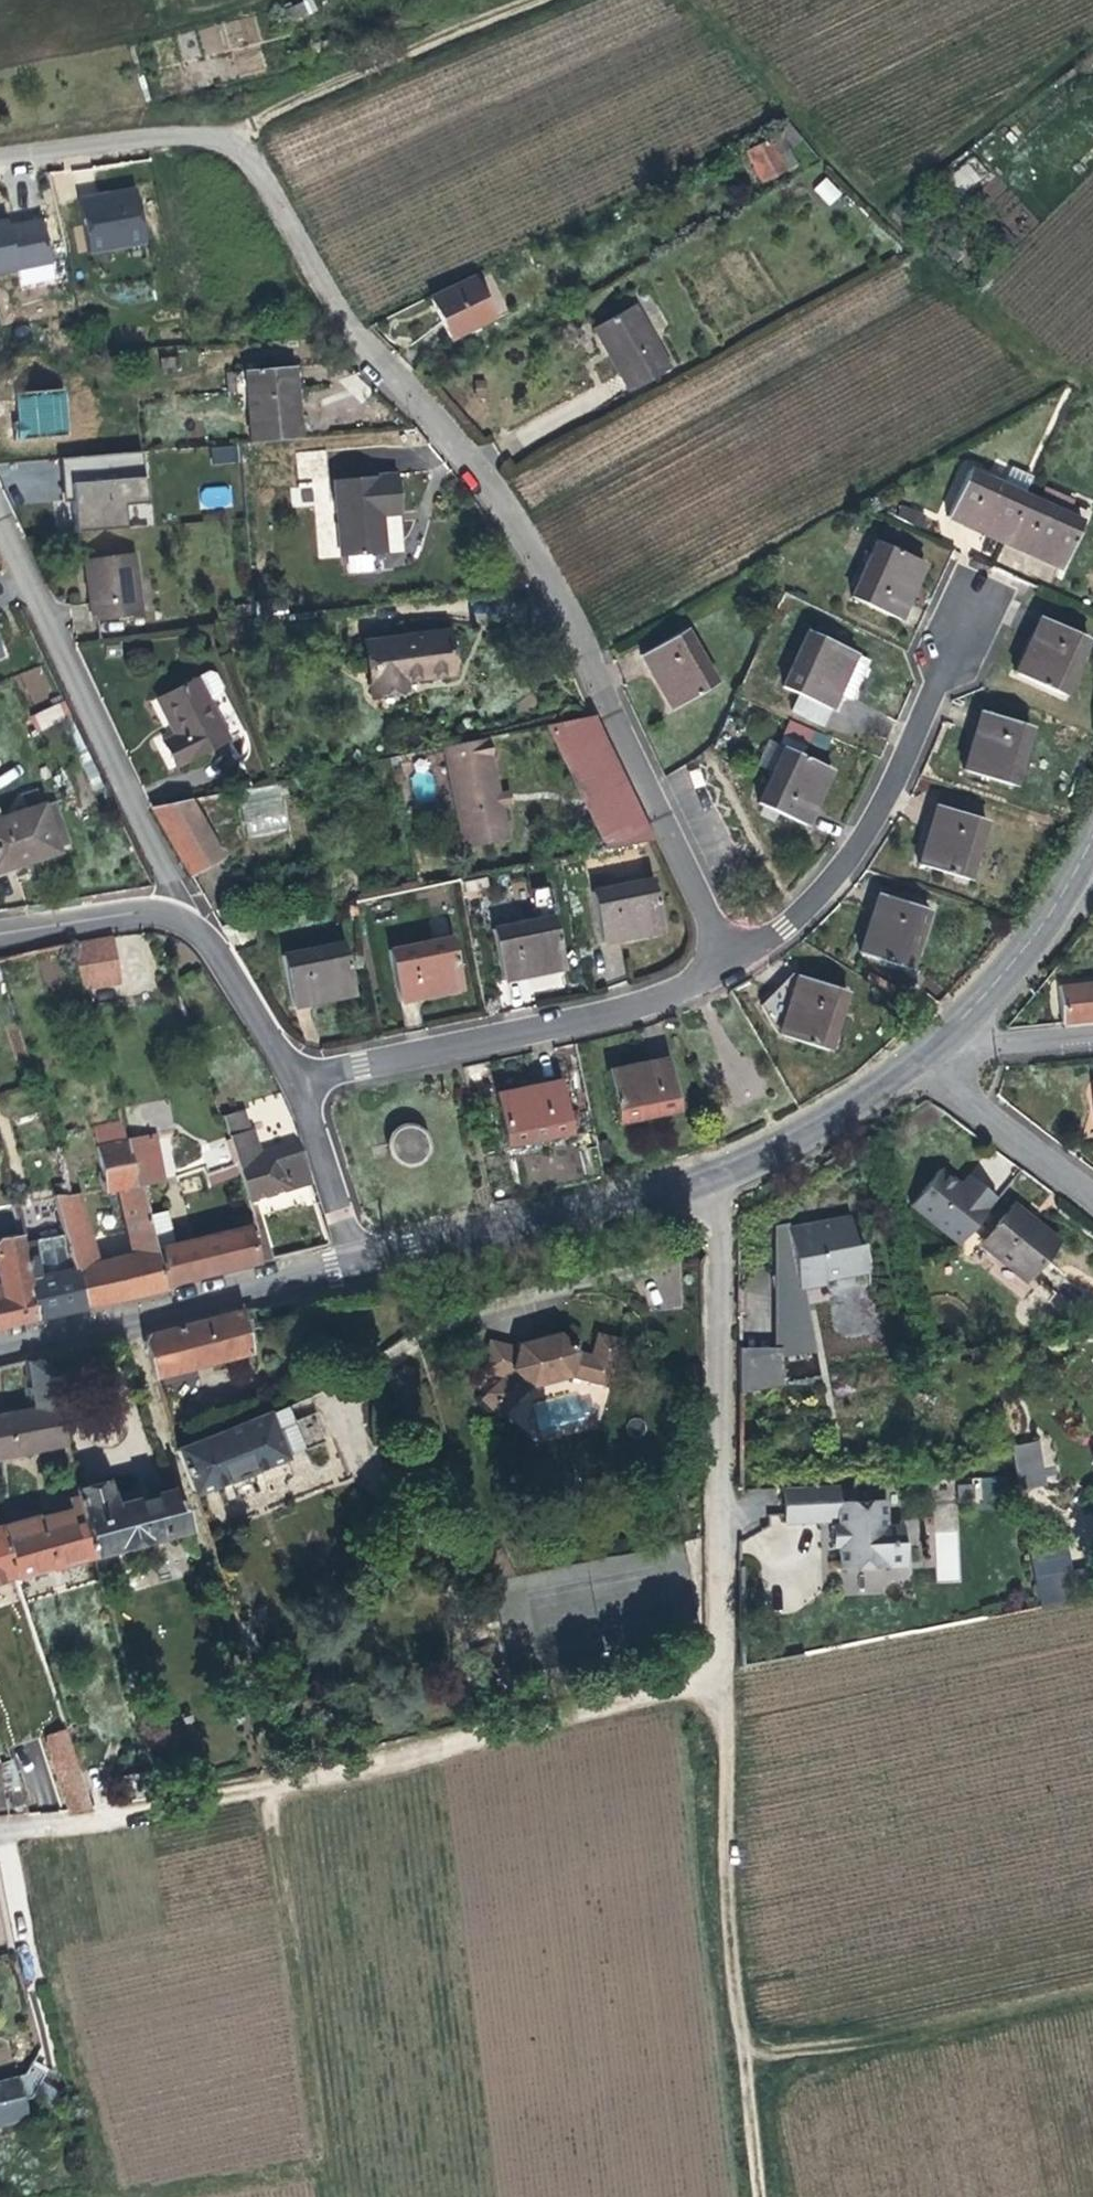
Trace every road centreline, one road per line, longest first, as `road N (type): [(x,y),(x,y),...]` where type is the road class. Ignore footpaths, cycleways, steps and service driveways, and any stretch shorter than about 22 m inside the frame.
road 1 (residential): [(0,158),(197,137),(249,161),(351,325),(397,383),(449,427),(520,533),(581,639),(731,962)]
road 2 (track): [(281,1787),(722,1681),(724,1867),(758,2196)]
road 3 (residential): [(708,1176),(717,1228),(722,1681)]
road 4 (residential): [(295,1079),(652,1004),(731,962)]
road 5 (residential): [(731,962),(777,933),(834,877),(894,779),(979,606)]
road 6 (residential): [(0,522),(169,883),(173,917)]
road 7 (tertiary): [(0,1344),(357,1266)]
road 8 (tertiary): [(357,1266),(708,1176)]
road 9 (track): [(1092,1998),(779,2053),(741,2047)]
road 10 (track): [(229,146),(283,105),(532,0)]
road 11 (track): [(12,1828),(281,1787)]
road 12 (tertiary): [(708,1176),(847,1109),(924,1057)]
road 13 (tertiary): [(953,1030),(1041,929),(1092,838)]
road 14 (residential): [(924,1057),(1092,1198)]
road 15 (residential): [(173,917),(206,941),(295,1079)]
road 16 (residential): [(295,1079),(357,1266)]
road 17 (residential): [(0,932),(133,914),(173,917)]
road 18 (track): [(317,2165),(146,2196)]
road 19 (residential): [(953,1030),(993,1043),(1092,1034)]

